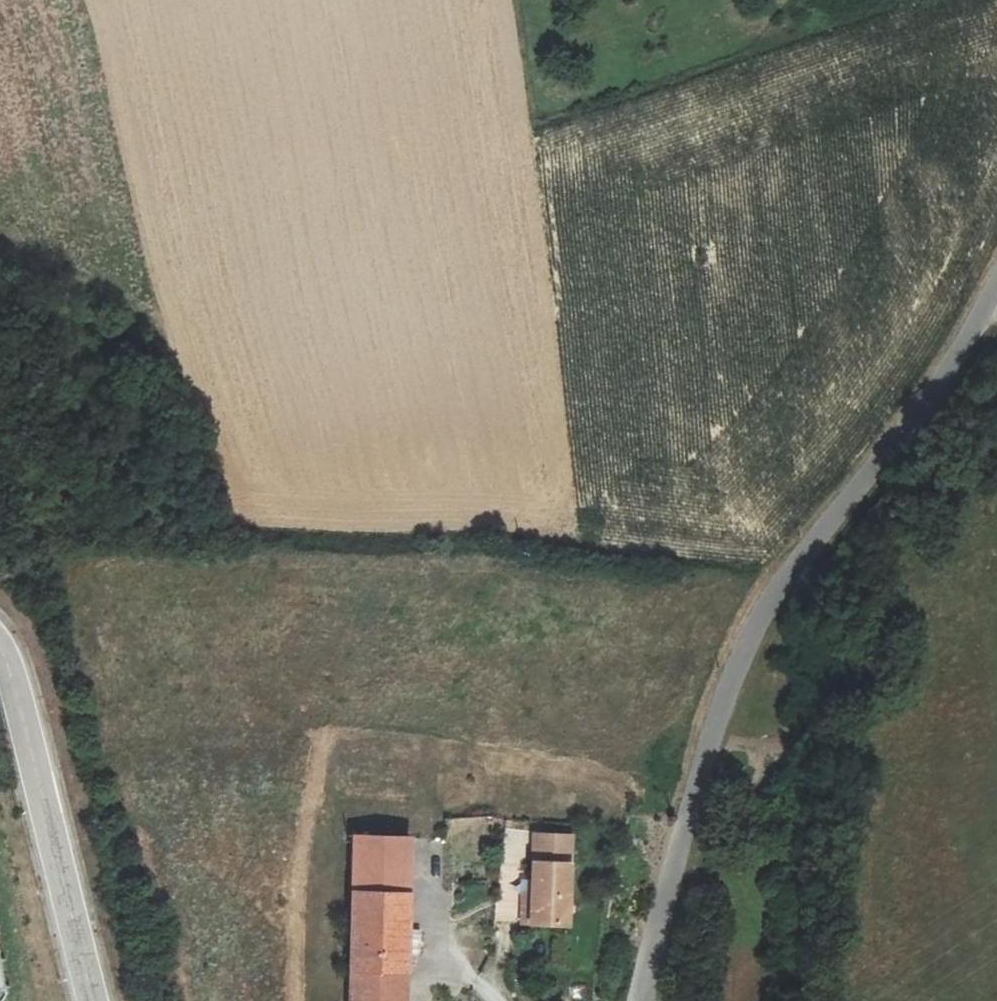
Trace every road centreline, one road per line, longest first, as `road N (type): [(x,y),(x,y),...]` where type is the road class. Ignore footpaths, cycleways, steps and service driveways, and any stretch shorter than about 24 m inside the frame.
road 1 (unclassified): [(996,289),(895,449),(785,583),(728,681),(644,1000)]

